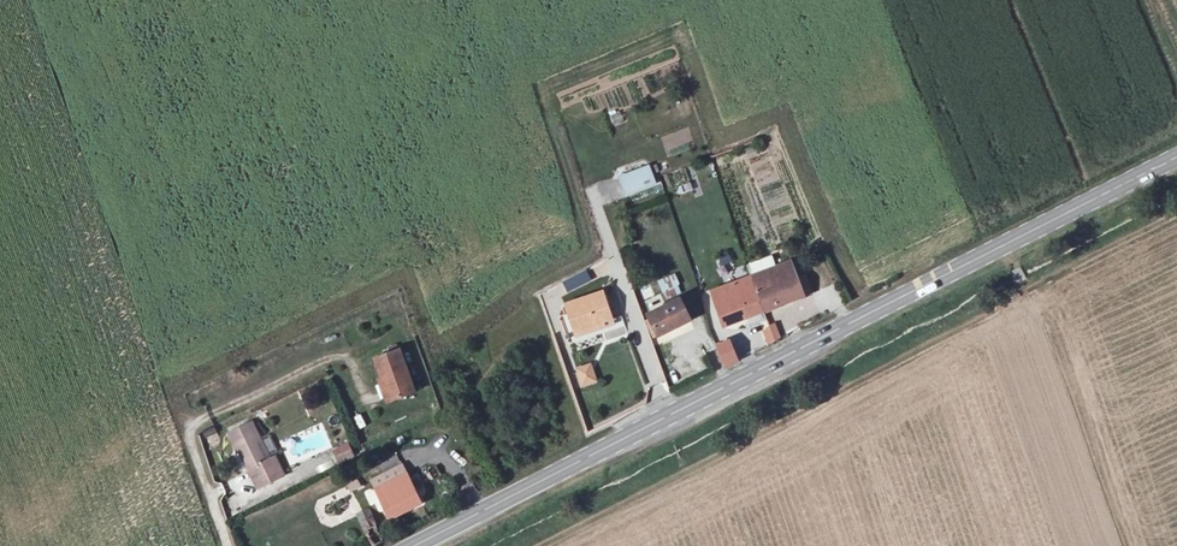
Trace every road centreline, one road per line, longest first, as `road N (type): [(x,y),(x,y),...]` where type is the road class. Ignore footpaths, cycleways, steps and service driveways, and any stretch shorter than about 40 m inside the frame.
road 1 (primary): [(1176,156),(413,545)]
road 2 (track): [(544,545),(1176,217)]
road 3 (track): [(231,545),(192,430)]

